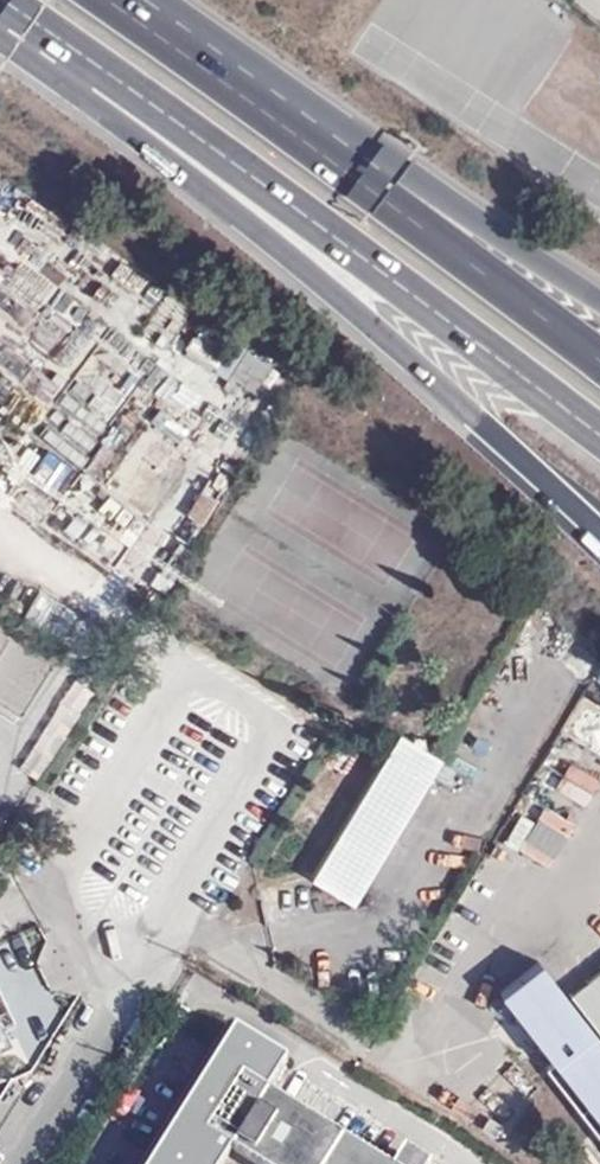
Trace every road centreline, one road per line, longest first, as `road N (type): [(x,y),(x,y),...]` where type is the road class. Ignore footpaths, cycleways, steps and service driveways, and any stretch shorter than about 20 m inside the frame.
road 1 (motorway): [(22,26),(599,531)]
road 2 (motorway): [(22,26),(380,269),(599,435)]
road 3 (motorway): [(599,359),(293,120)]
road 4 (motorway): [(599,296),(293,120)]
road 5 (residential): [(25,1163),(163,937)]
road 6 (motorway): [(293,120),(122,0)]

